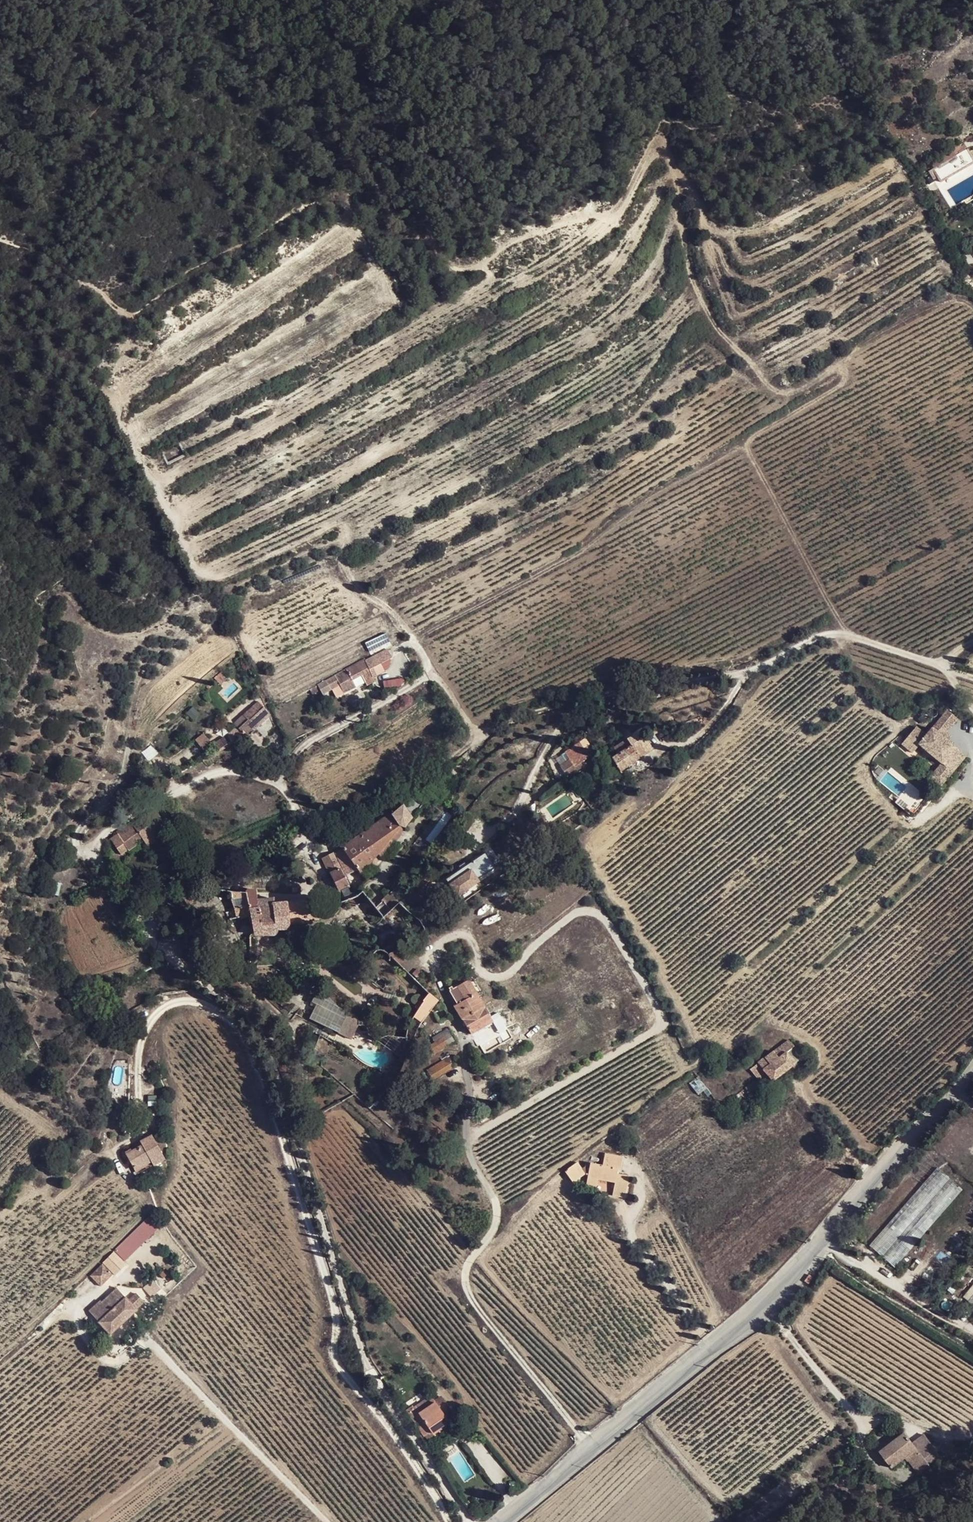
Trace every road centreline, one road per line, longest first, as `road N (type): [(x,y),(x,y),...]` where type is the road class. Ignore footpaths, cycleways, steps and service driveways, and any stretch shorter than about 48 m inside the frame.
road 1 (track): [(848,634),(747,448),(841,385),(843,371),(829,369),(801,390),(772,389),(715,326),(691,274),(666,157),(649,161),(612,216),(577,218),(513,242),(480,267),(459,268),(400,222),(375,176),(361,171),(350,215),(396,300)]
road 2 (unclassified): [(499,1521),(771,1299),(972,1066)]
road 3 (track): [(113,400),(198,572),(226,575),(341,525),(348,571),(398,616),(435,673)]
road 4 (track): [(415,640),(571,559),(644,503),(747,448)]

